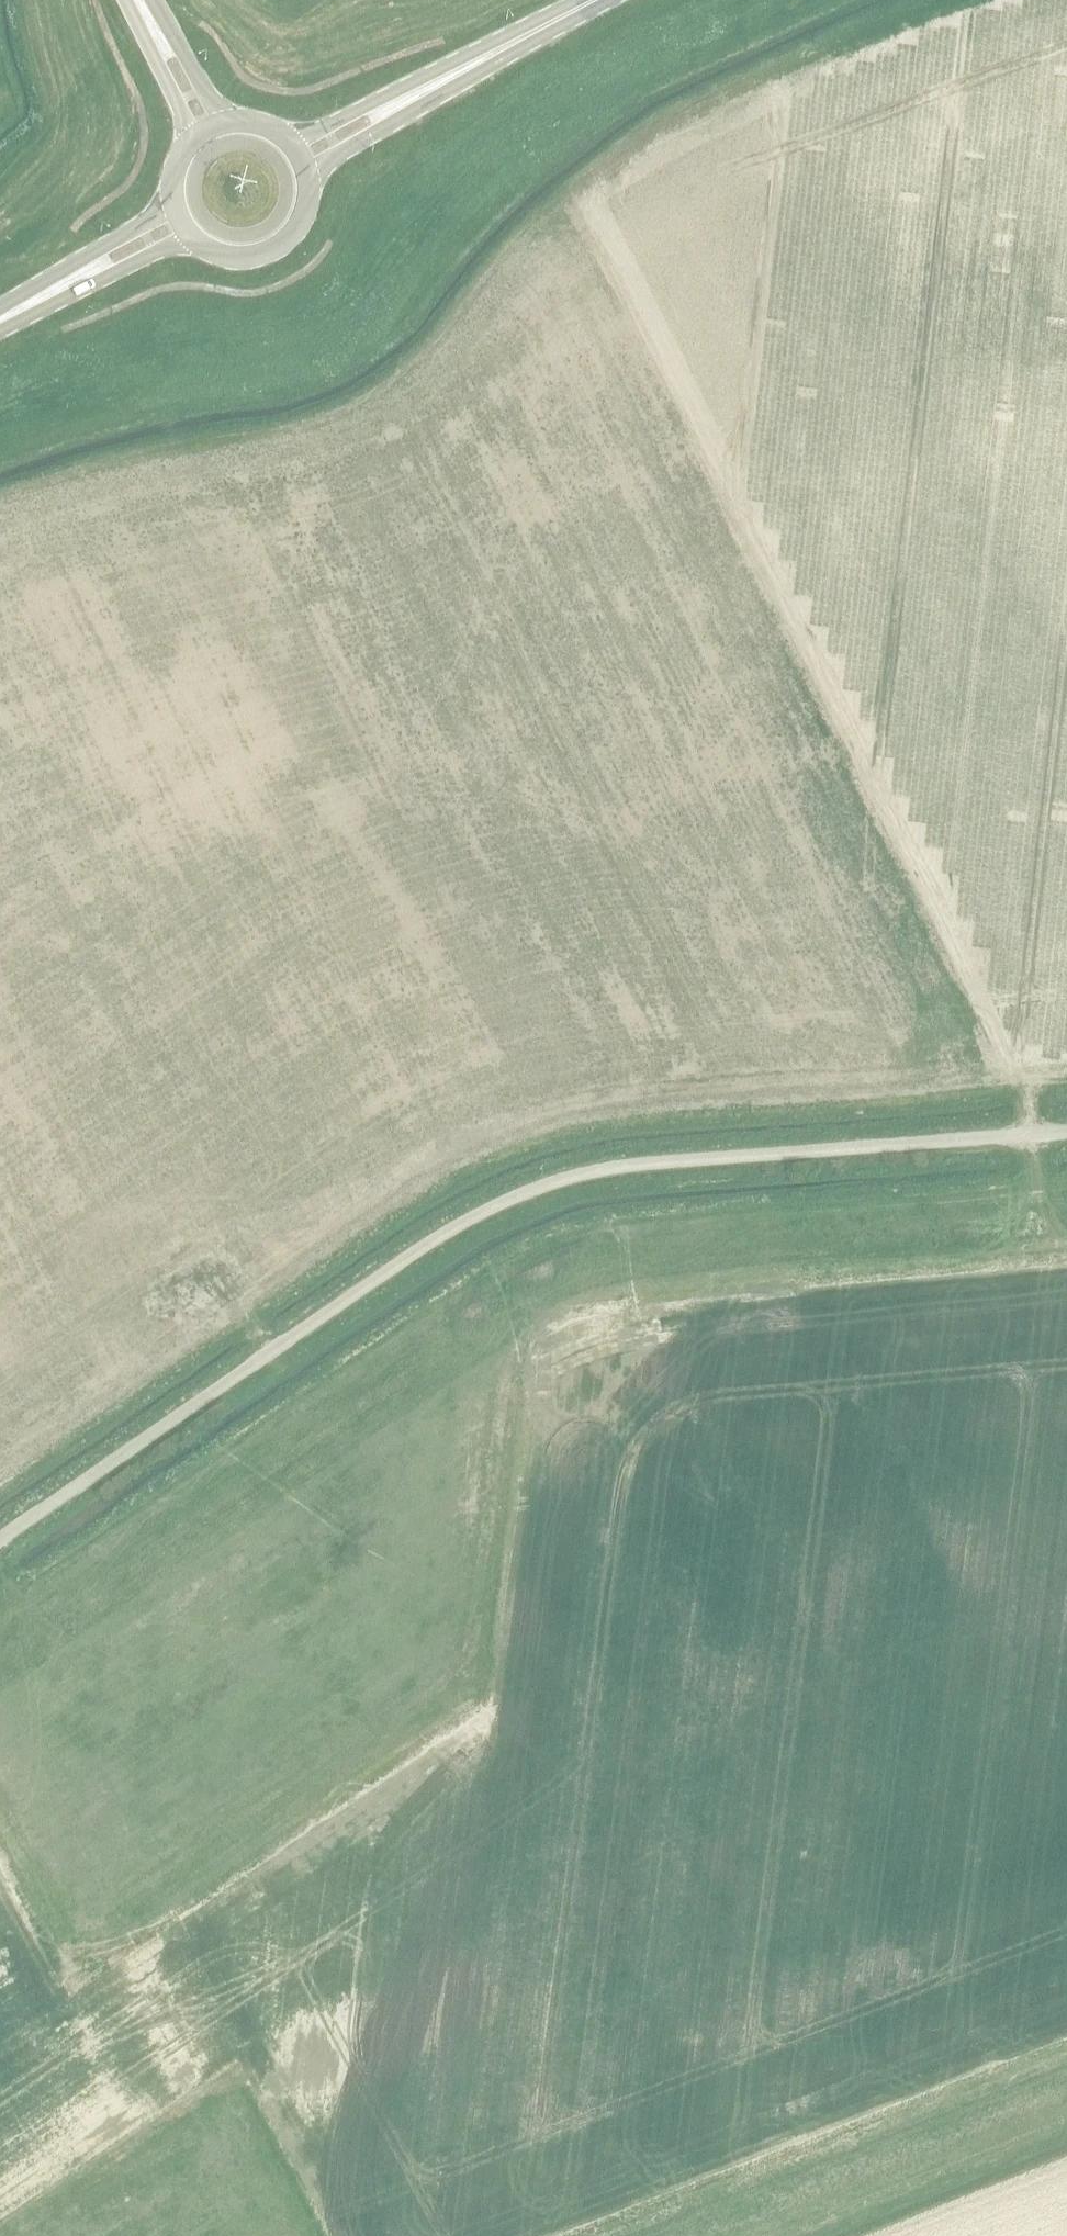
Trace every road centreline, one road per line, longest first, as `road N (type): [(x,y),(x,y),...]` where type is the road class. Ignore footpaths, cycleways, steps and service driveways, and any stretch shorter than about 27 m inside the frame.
road 1 (unclassified): [(0,1537),(481,1210),(542,1184),(609,1168),(1066,1134)]
road 2 (secondary): [(416,96),(590,0)]
road 3 (secondary): [(187,234),(220,257),(241,260),(280,248),(305,215),(307,174)]
road 4 (tertiary): [(129,0),(197,139)]
road 5 (tertiary): [(227,125),(148,0)]
road 6 (secondary): [(174,207),(57,287)]
road 7 (secondary): [(57,287),(187,234)]
road 8 (secondary): [(416,96),(360,108),(288,142)]
road 9 (secondary): [(307,174),(377,132),(416,96)]

